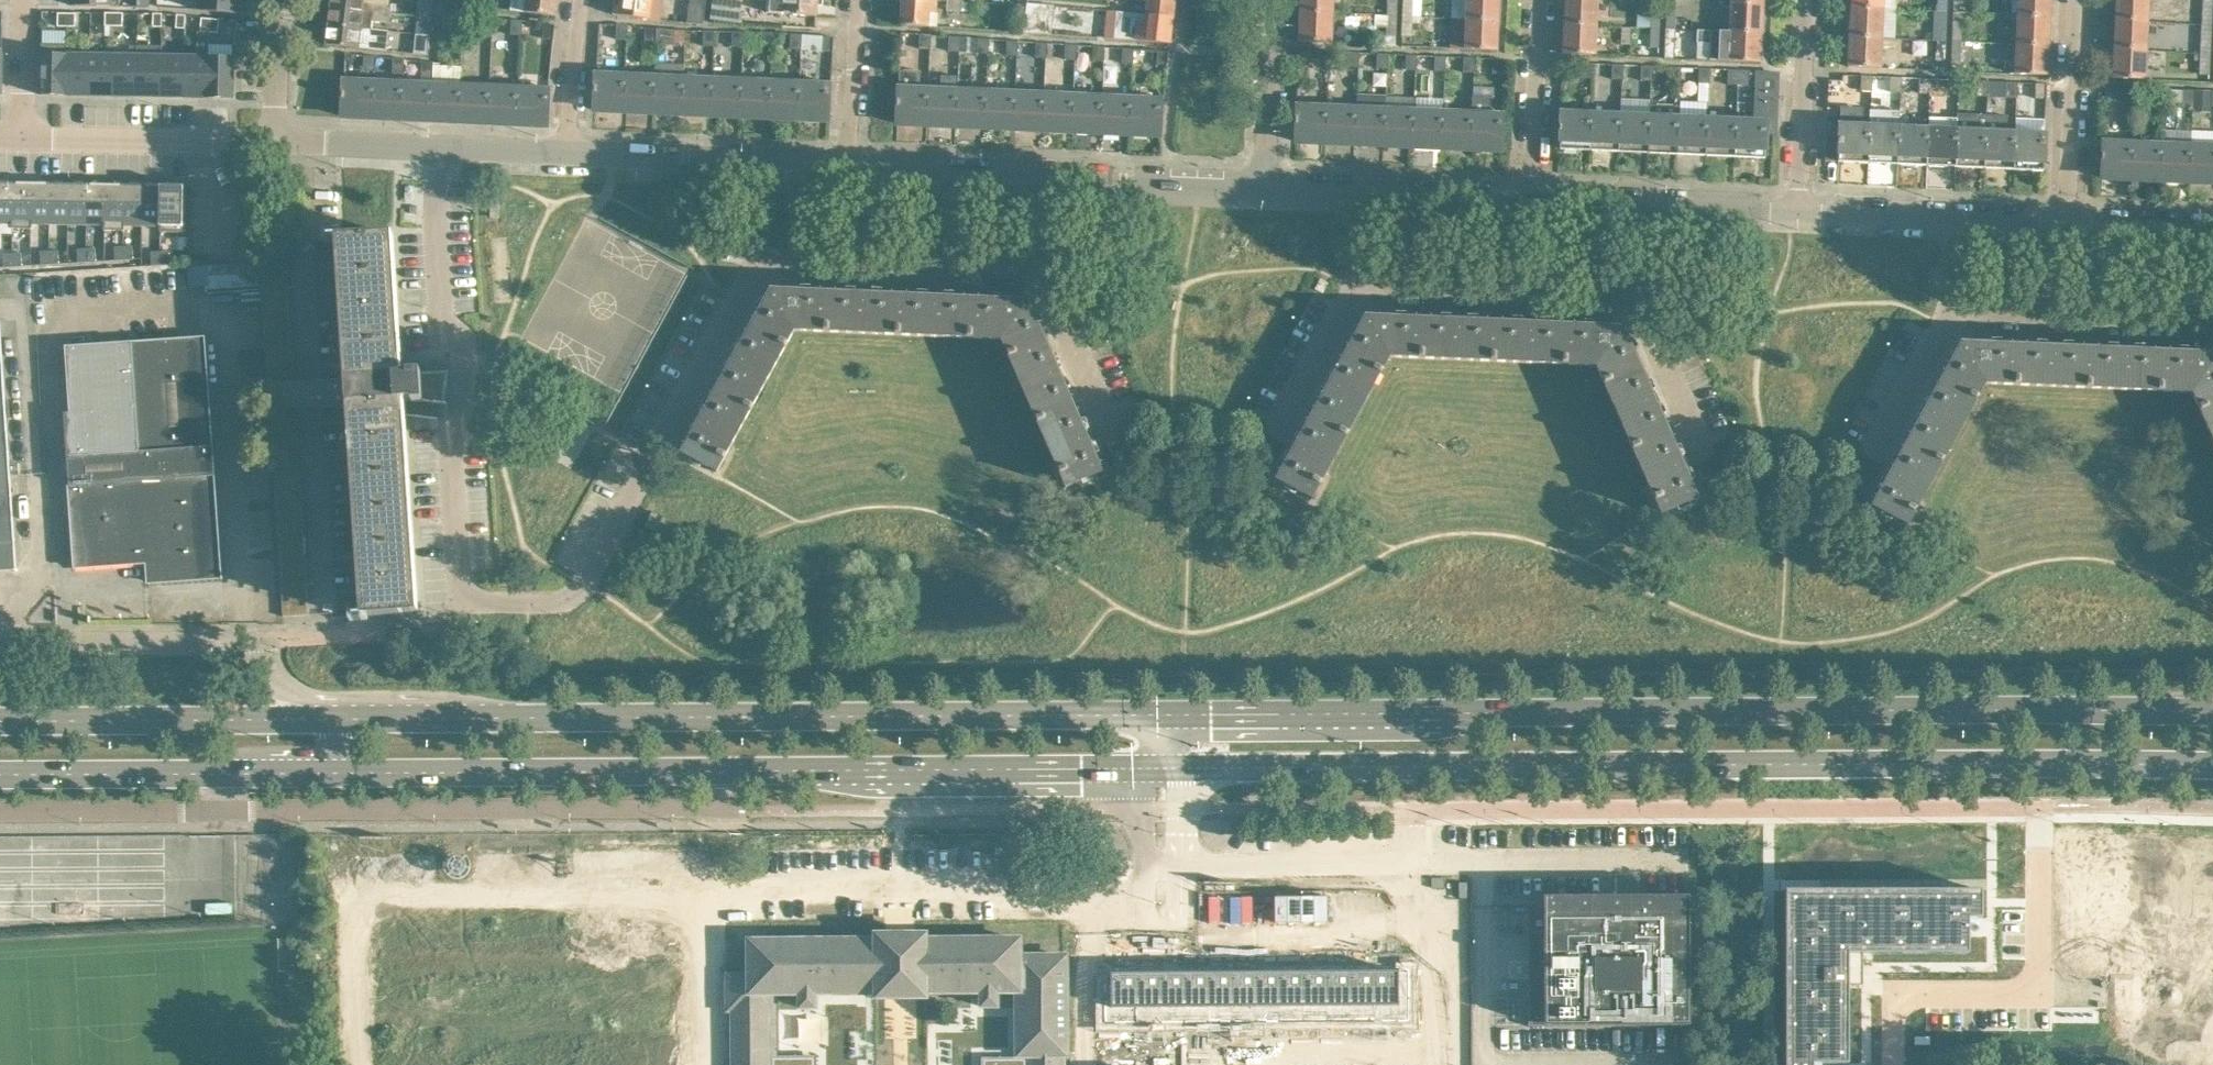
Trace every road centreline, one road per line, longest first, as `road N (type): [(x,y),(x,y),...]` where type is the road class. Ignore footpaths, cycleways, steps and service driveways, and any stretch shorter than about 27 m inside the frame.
road 1 (secondary): [(2212,714),(1163,715)]
road 2 (secondary): [(1178,768),(2212,765)]
road 3 (residential): [(1145,889),(715,887),(432,894),(386,902),(360,918),(353,934),(356,1064)]
road 4 (secondary): [(1163,715),(342,720)]
road 5 (unclassified): [(1411,920),(1411,809),(2060,804)]
road 6 (unclassified): [(227,812),(722,810),(722,770)]
road 7 (unclassified): [(1949,313),(1839,500),(1721,491),(1638,315)]
road 8 (unclassified): [(1347,304),(1250,459),(1121,458),(1037,281)]
road 9 (unclassified): [(454,607),(557,606),(753,269)]
road 10 (unclassified): [(454,607),(441,431),(467,415),(465,377),(463,336),(442,323),(436,154)]
road 11 (secondary): [(722,770),(1146,769)]
road 12 (secondary): [(341,772),(722,770)]
road 13 (secondary): [(342,720),(0,723)]
road 14 (unclassified): [(1638,315),(1347,304)]
road 15 (unclassified): [(1037,281),(753,269)]
road 16 (residential): [(0,141),(280,147)]
road 17 (unclassified): [(2212,326),(1949,313)]
road 18 (residential): [(246,641),(0,642)]
road 19 (unclassified): [(0,814),(227,812)]
road 20 (secondary): [(0,774),(227,773)]
road 21 (residential): [(2078,0),(2071,221)]
road 22 (residential): [(1042,177),(1260,186)]
road 23 (residential): [(1793,208),(1804,0)]
road 24 (residential): [(565,158),(766,166)]
road 25 (residential): [(1541,0),(1532,198)]
road 26 (residential): [(849,169),(1042,177)]
road 27 (residential): [(1411,920),(1458,920),(1458,1064)]
road 28 (residential): [(1224,922),(1411,920)]
road 29 (residential): [(1260,186),(1269,0)]
road 30 (residential): [(1224,922),(1190,914),(1178,896),(1178,768)]
road 31 (residential): [(1359,190),(1532,198)]
road 32 (residential): [(849,169),(859,0)]
road 33 (residential): [(1793,208),(1956,217)]
road 34 (residential): [(581,0),(565,158)]
road 35 (residential): [(1636,202),(1793,208)]
road 36 (residential): [(280,147),(436,154)]
road 37 (residential): [(280,147),(286,0)]
road 38 (residential): [(2071,221),(2212,228)]
road 39 (unclassified): [(342,720),(333,705),(285,689),(246,641)]
road 40 (residential): [(436,154),(565,158)]
road 41 (residential): [(1146,769),(1145,889)]

